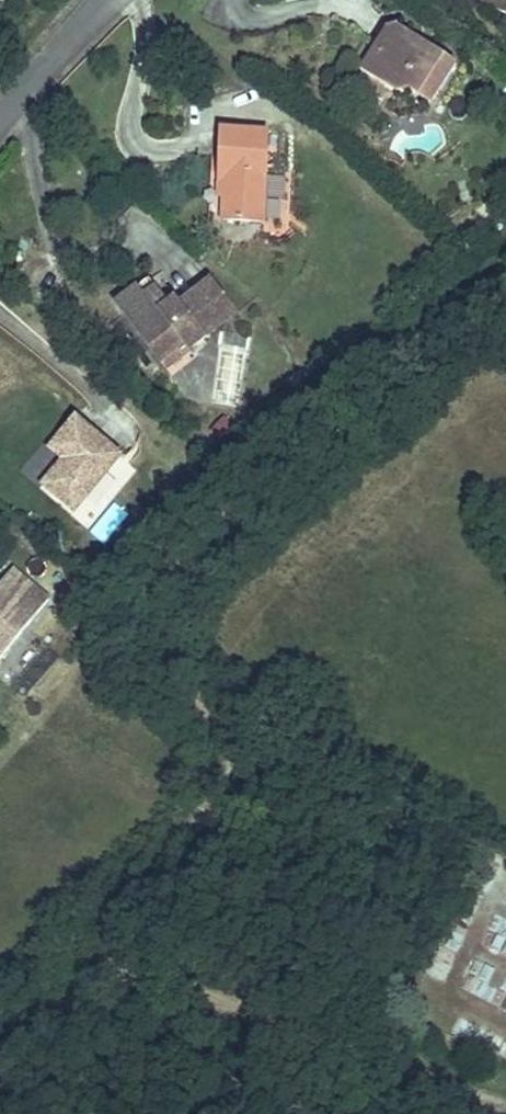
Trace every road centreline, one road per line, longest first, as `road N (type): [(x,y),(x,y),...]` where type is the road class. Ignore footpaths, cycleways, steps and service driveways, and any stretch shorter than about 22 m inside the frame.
road 1 (unclassified): [(118,954),(135,906),(223,781),(223,746),(203,707),(147,638),(148,603),(175,546),(505,259)]
road 2 (residential): [(0,122),(112,0)]

